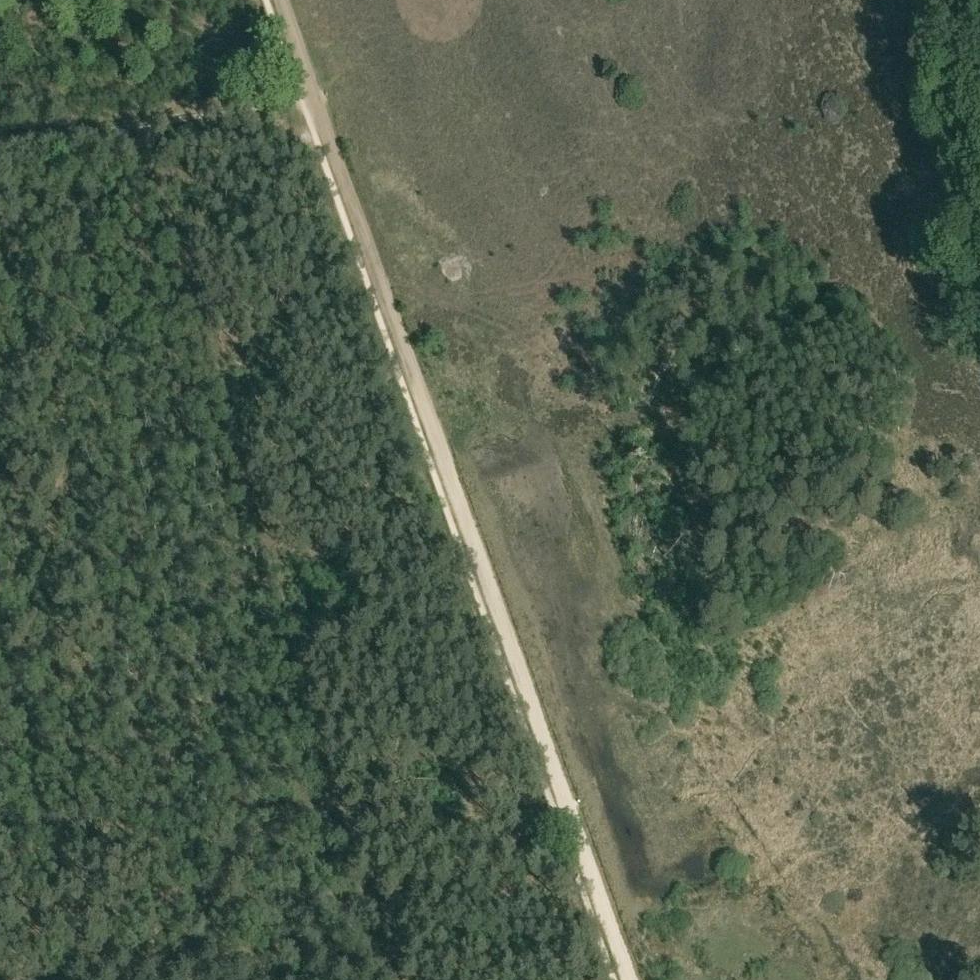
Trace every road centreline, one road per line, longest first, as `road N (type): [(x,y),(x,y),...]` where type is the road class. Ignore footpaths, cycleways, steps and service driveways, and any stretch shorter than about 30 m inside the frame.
road 1 (track): [(632,979),(320,99)]

